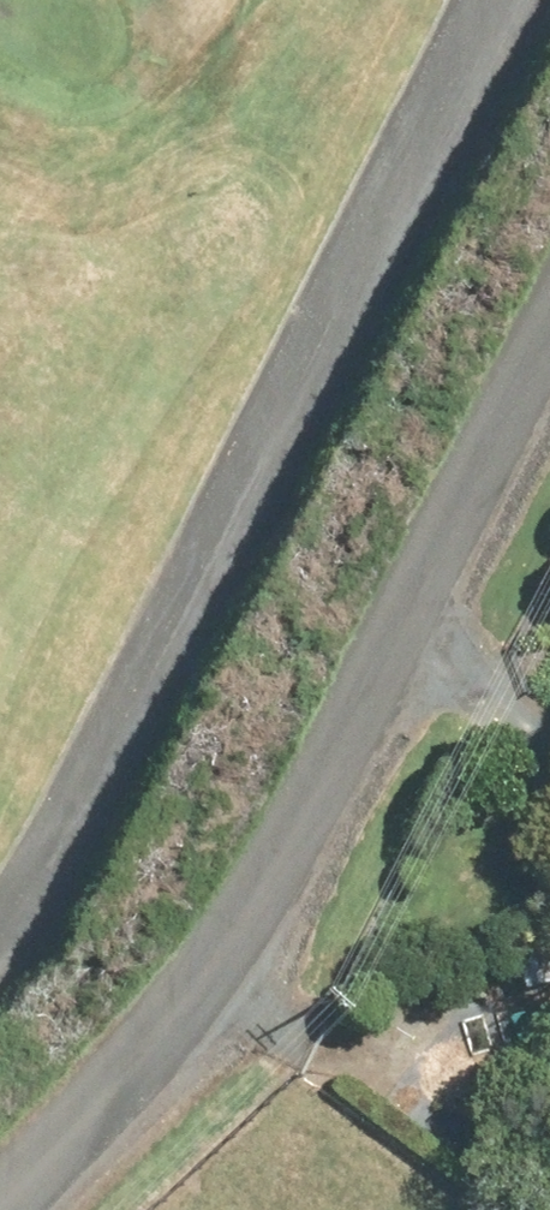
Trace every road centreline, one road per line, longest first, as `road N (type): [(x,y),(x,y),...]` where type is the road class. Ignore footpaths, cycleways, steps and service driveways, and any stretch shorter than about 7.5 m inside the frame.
road 1 (unclassified): [(0,1204),(98,1112),(212,969),(319,791),(512,384),(549,328)]
road 2 (track): [(465,0),(24,891),(0,914)]

